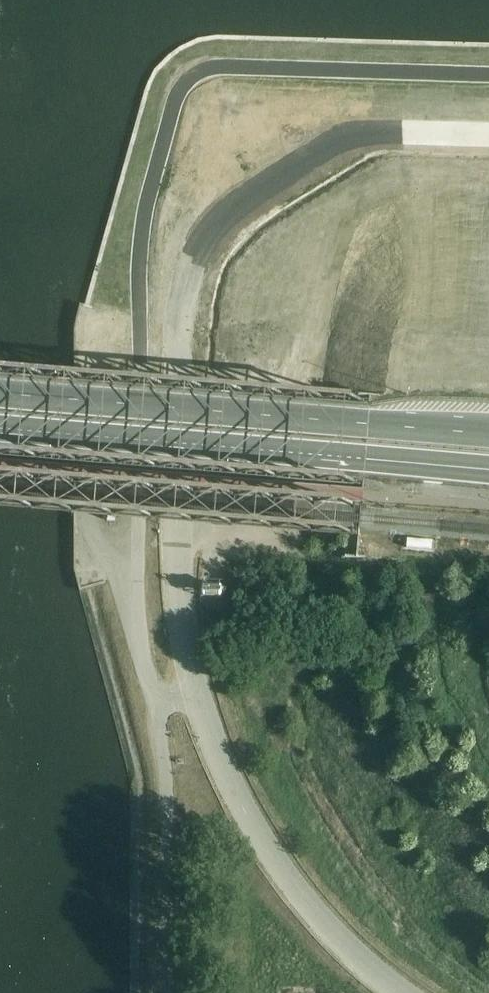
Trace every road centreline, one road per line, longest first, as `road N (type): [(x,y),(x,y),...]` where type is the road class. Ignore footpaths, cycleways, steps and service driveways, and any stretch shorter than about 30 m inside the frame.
road 1 (primary): [(0,436),(488,476)]
road 2 (primary): [(488,440),(0,400)]
road 3 (unclassified): [(195,691),(181,620),(177,495),(194,264)]
road 4 (unclassified): [(405,992),(326,924),(277,863),(244,809),(195,691)]
road 5 (unclassified): [(136,597),(94,543),(85,485),(96,363),(139,321)]
road 6 (unclassified): [(136,597),(139,321)]
road 7 (unclassified): [(139,321),(147,224),(174,98)]

